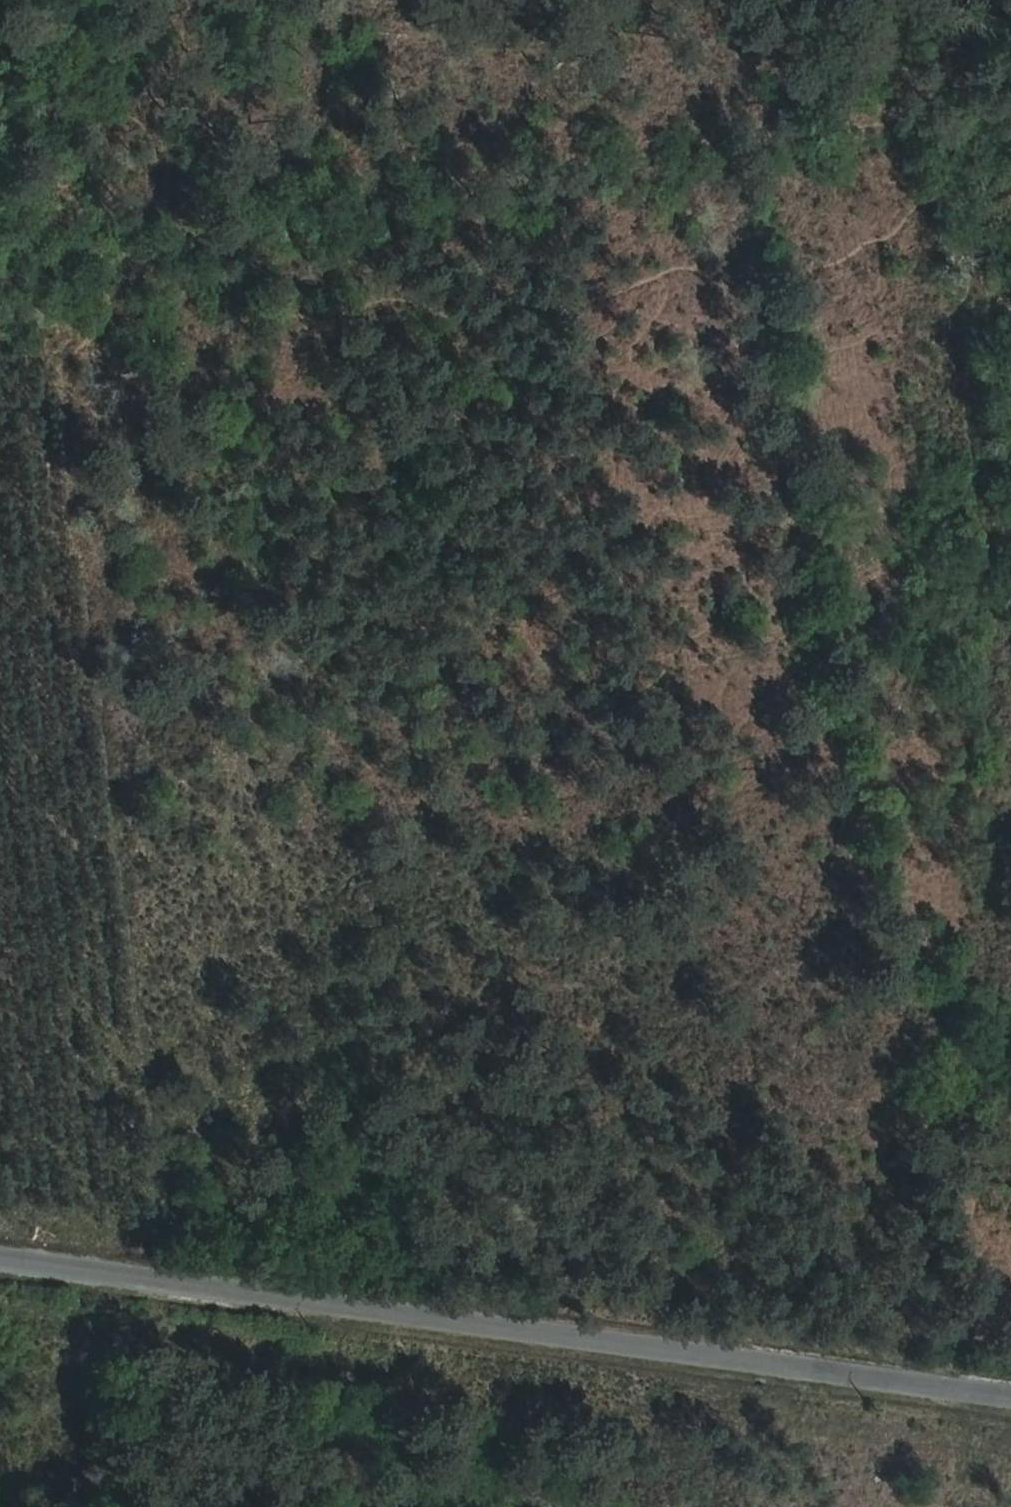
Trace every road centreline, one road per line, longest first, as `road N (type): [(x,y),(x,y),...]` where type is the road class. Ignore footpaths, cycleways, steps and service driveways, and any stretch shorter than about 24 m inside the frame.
road 1 (residential): [(1010,1401),(0,1259)]

